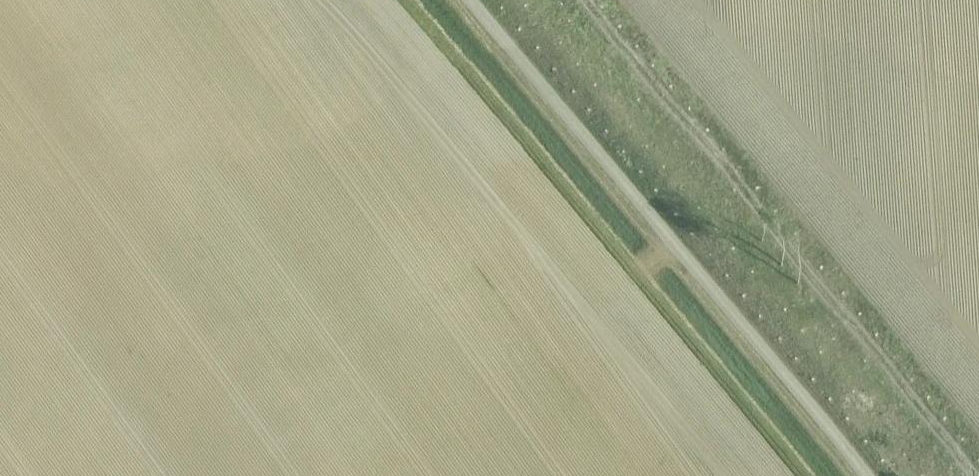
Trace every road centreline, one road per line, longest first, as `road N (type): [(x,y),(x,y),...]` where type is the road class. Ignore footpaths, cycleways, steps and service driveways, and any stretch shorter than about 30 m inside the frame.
road 1 (unclassified): [(865,475),(469,0)]

